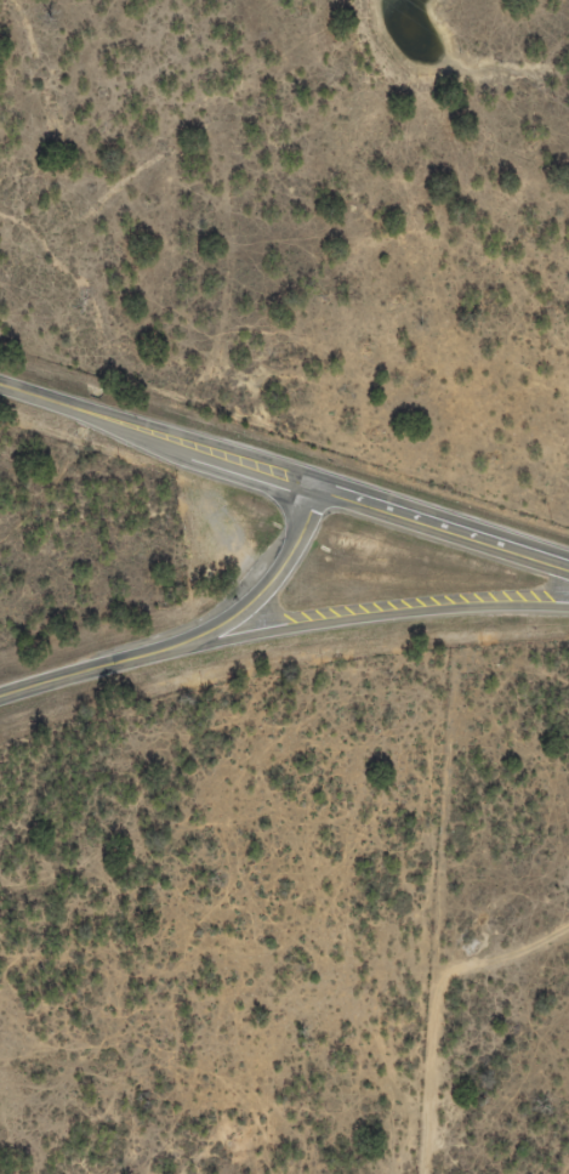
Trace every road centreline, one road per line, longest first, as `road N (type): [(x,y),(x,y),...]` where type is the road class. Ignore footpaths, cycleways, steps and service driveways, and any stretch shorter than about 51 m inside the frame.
road 1 (primary): [(160,654),(429,608),(568,604)]
road 2 (primary): [(320,487),(0,384)]
road 3 (primary): [(568,566),(320,487)]
road 4 (primary): [(320,487),(302,538),(257,599),(160,654)]
road 5 (primary): [(0,698),(160,654)]

